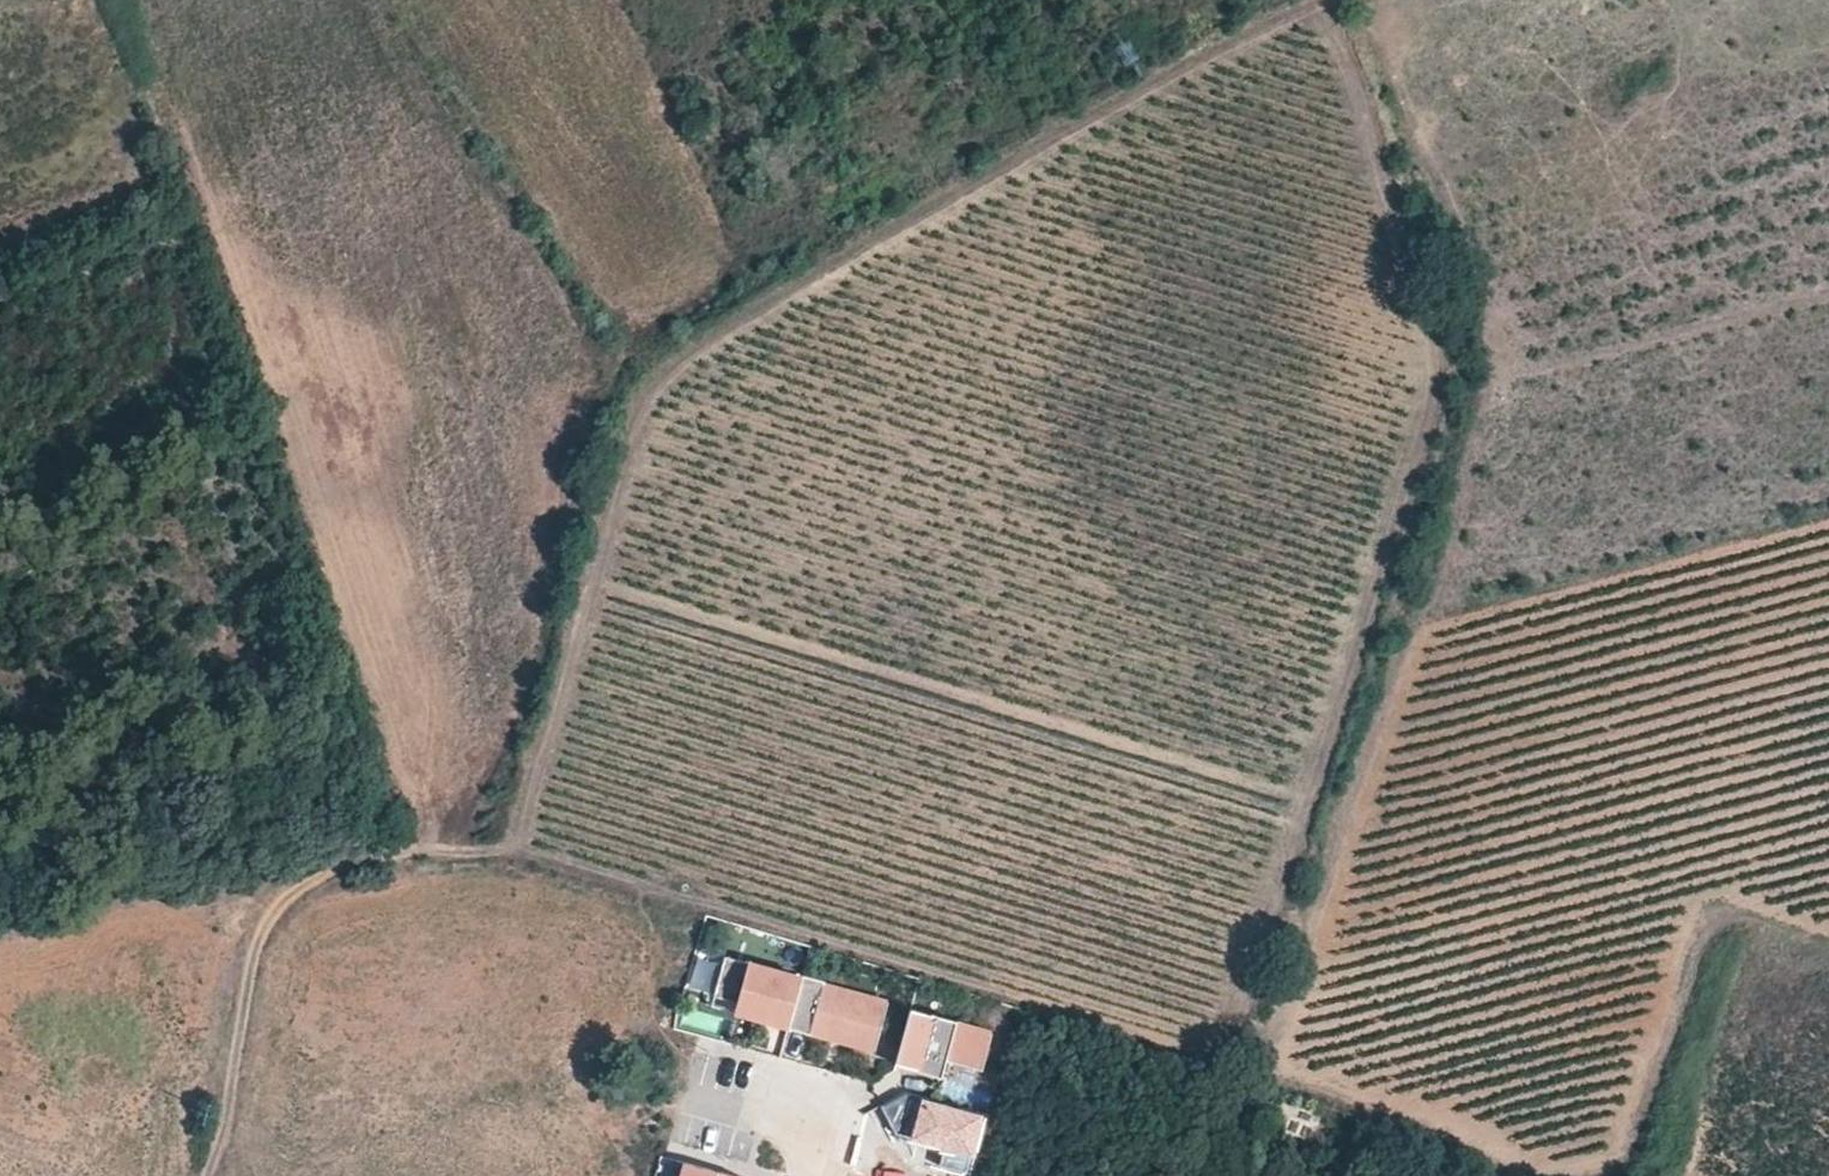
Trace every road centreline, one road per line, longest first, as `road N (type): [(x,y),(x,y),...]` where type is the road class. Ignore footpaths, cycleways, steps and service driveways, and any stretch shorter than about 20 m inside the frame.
road 1 (track): [(202,1175),(267,932),(289,892),(347,852),(438,840)]
road 2 (residential): [(811,1175),(823,1134),(703,1101)]

